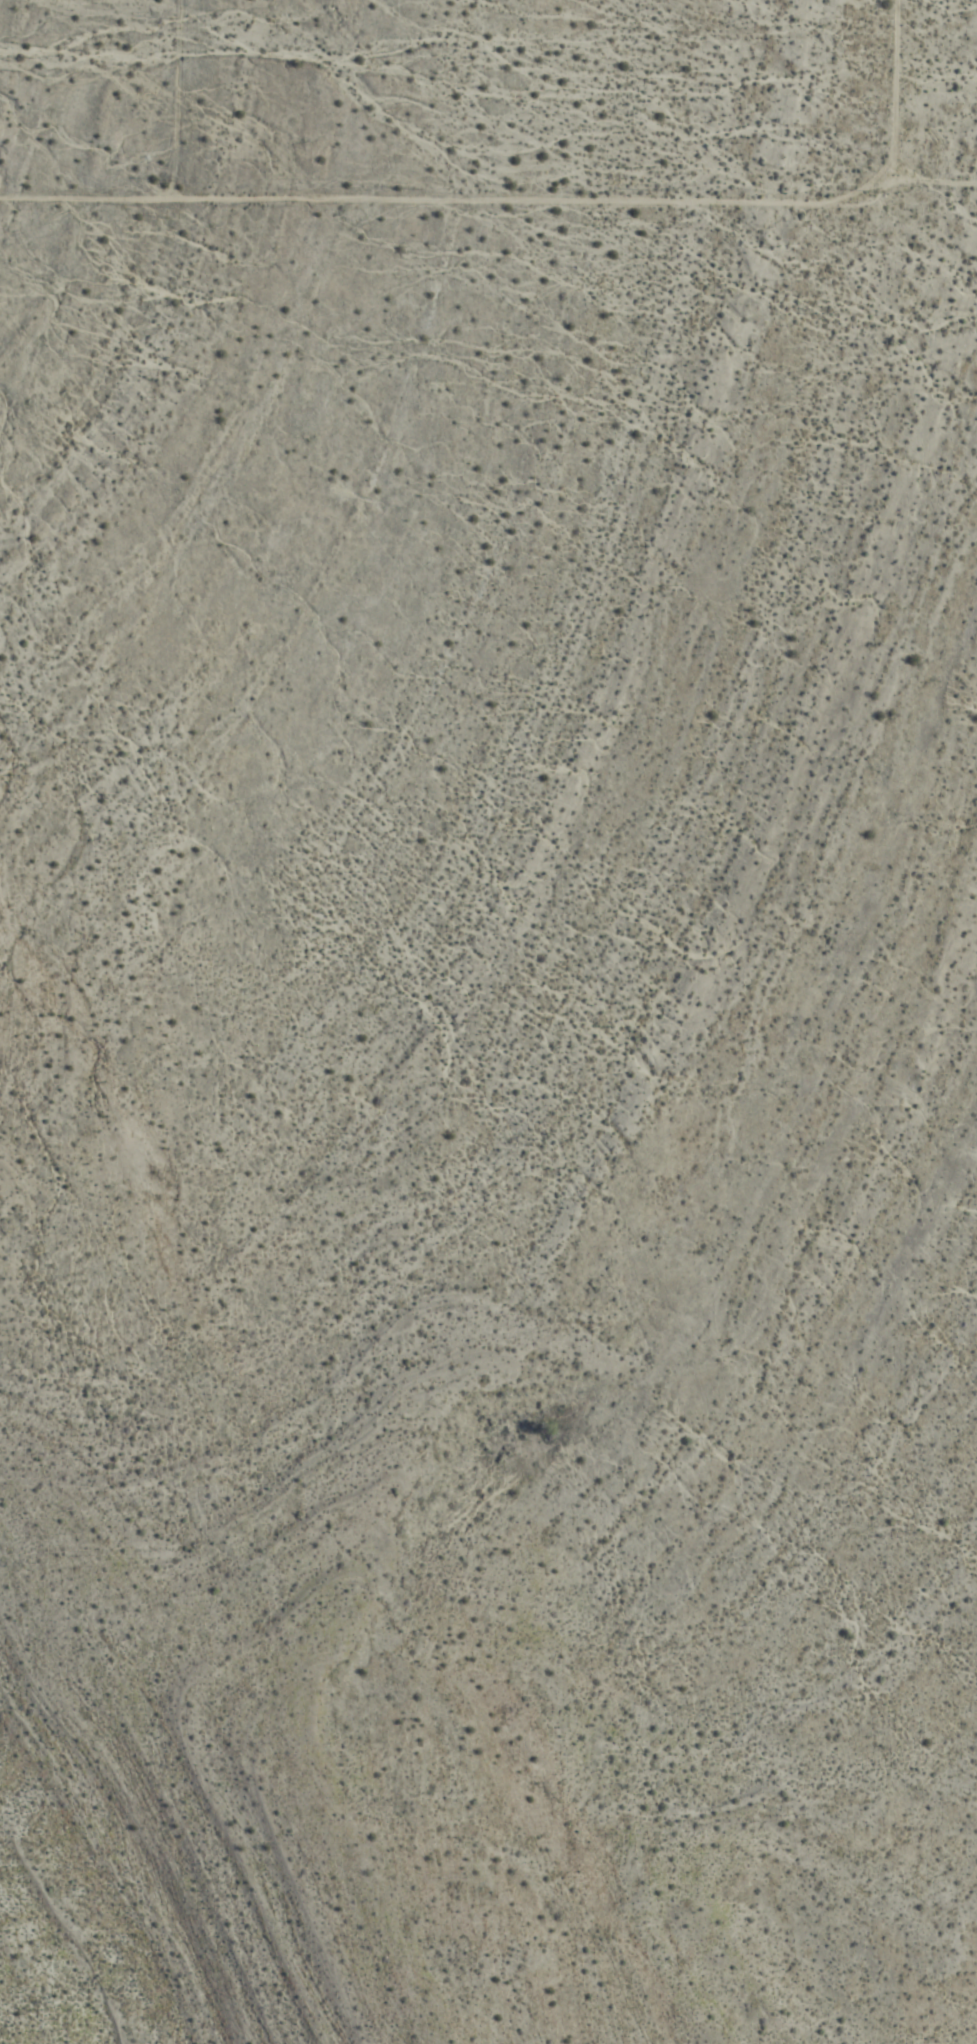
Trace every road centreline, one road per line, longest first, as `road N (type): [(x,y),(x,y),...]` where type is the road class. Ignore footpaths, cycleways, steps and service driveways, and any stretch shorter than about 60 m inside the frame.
road 1 (track): [(891,154),(893,0)]

